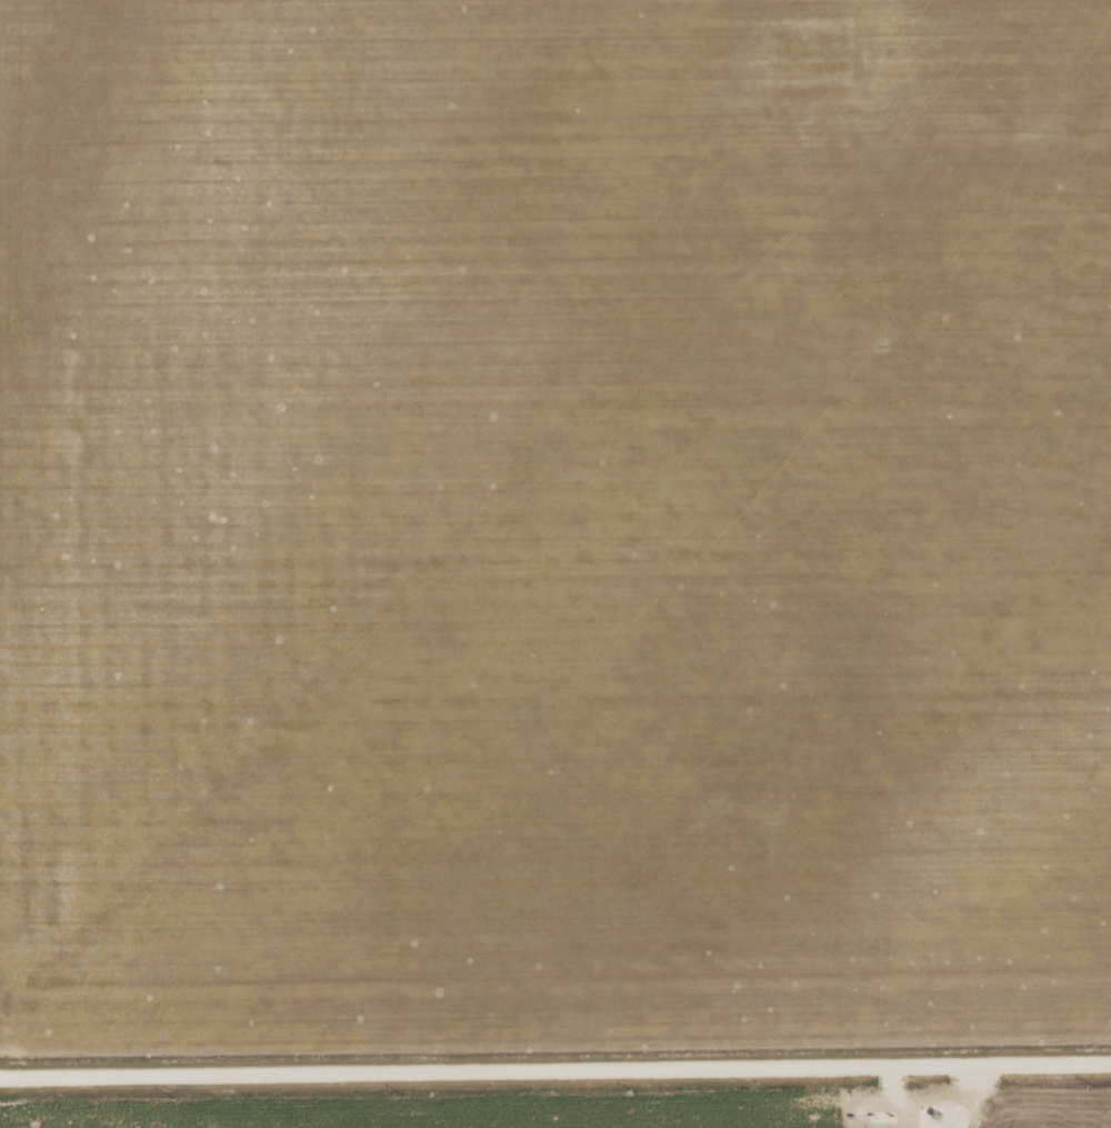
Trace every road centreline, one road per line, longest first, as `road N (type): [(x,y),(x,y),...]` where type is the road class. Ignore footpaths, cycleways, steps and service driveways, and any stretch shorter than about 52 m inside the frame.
road 1 (residential): [(0,1074),(1110,1059)]

